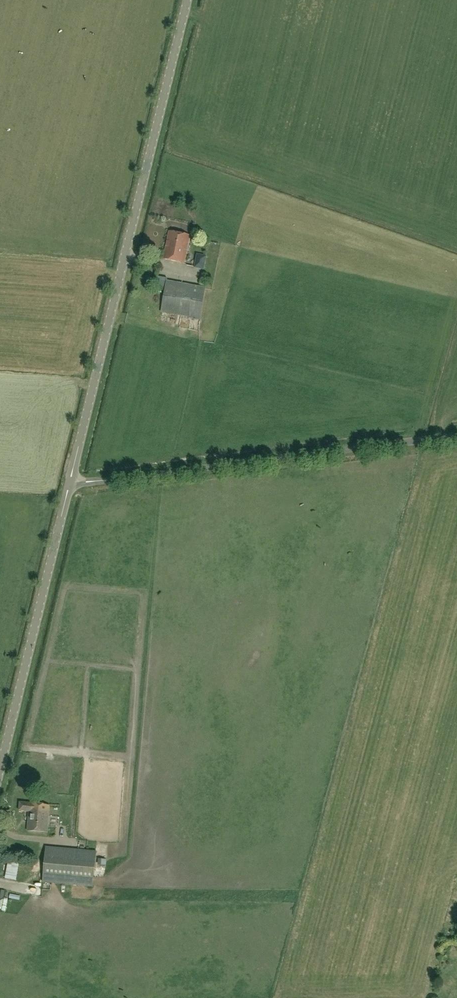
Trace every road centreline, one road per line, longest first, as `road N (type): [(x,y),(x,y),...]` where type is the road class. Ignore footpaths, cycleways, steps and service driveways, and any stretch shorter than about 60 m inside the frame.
road 1 (unclassified): [(69,484),(189,0)]
road 2 (unclassified): [(69,484),(456,437)]
road 3 (unclassified): [(0,771),(69,484)]

